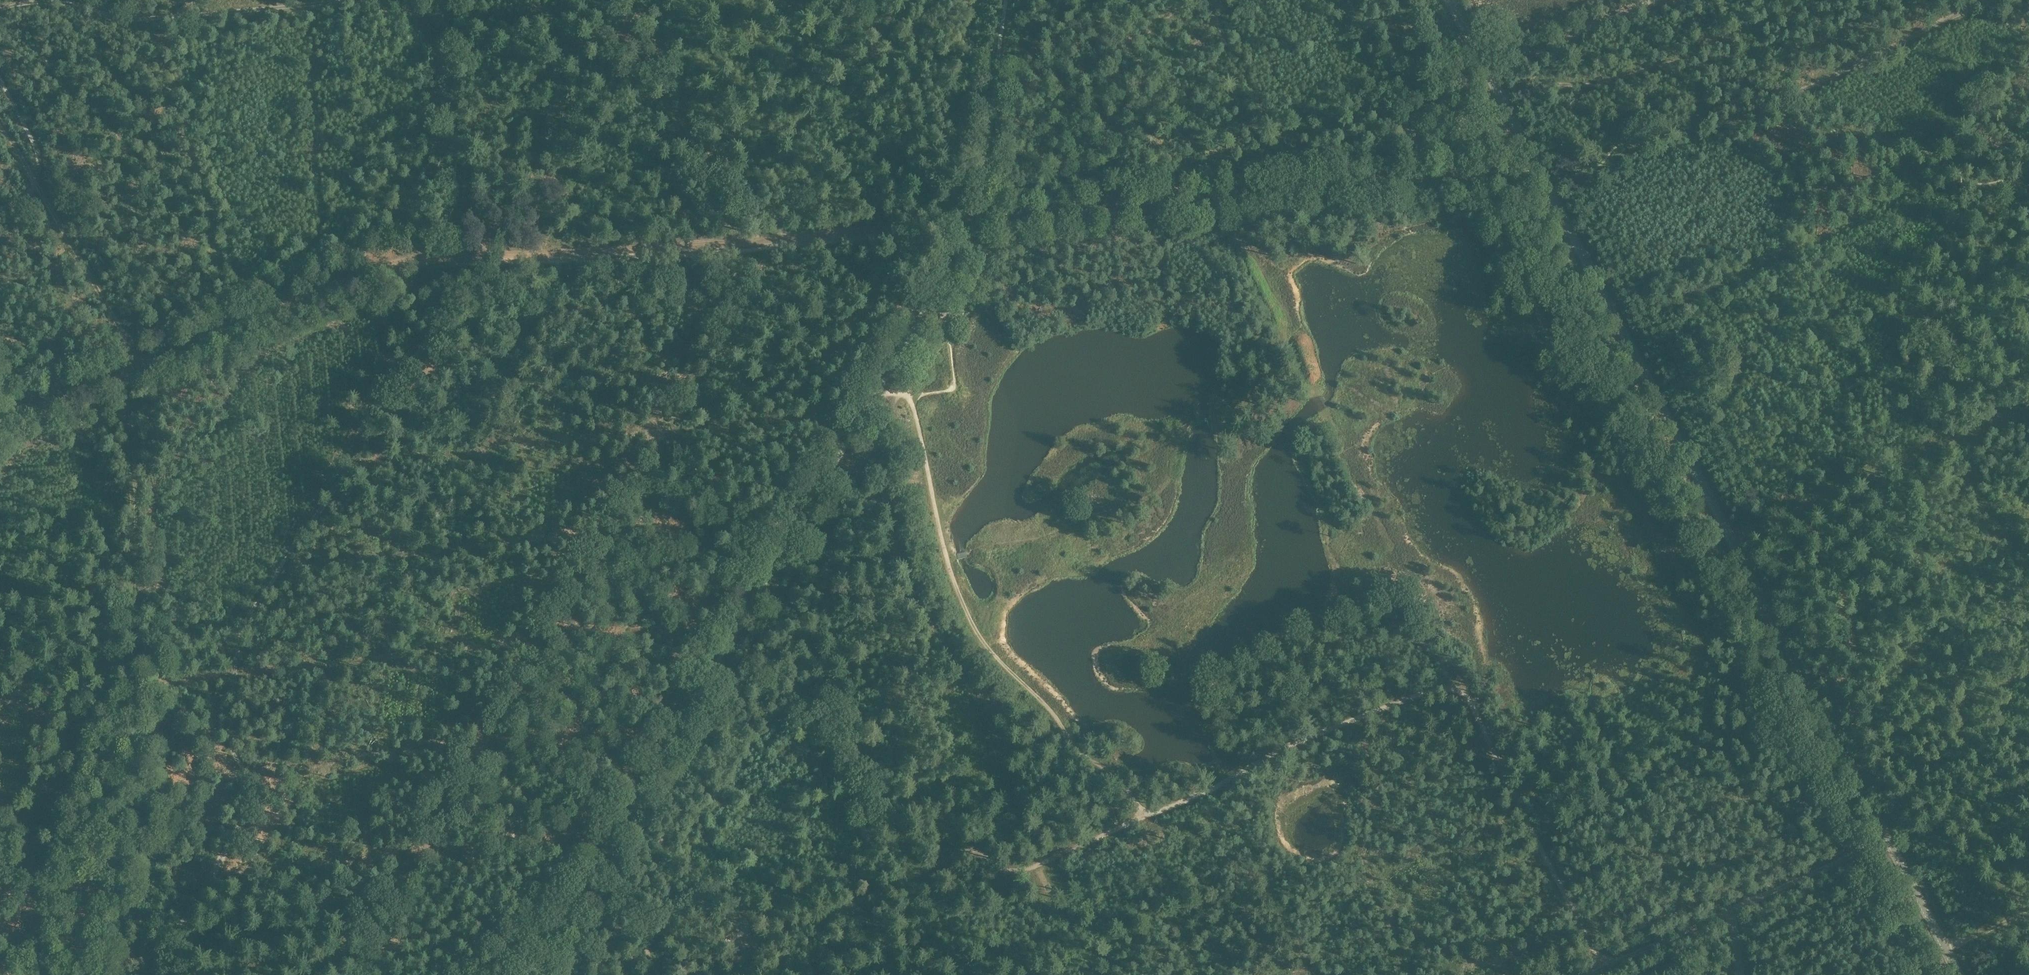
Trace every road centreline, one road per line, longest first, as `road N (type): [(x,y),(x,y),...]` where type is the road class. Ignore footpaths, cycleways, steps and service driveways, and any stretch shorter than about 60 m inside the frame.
road 1 (track): [(690,974),(963,850),(989,874),(1024,872),(1225,780),(1283,743),(1447,681),(1592,972)]
road 2 (track): [(611,0),(610,33),(591,58),(566,132),(522,184),(481,262),(252,612),(231,720),(234,746),(260,787),(166,946),(126,974)]
road 3 (unclassified): [(980,222),(371,269),(102,387),(0,420)]
road 4 (tertiary): [(1958,974),(1544,180)]
road 5 (track): [(144,974),(125,377)]
road 6 (unclassified): [(980,222),(1428,181),(1529,174),(1544,180)]
road 7 (track): [(898,354),(947,573),(1001,667),(1047,701),(1082,756),(1115,770),(1144,818)]
road 8 (track): [(1501,99),(1519,88),(1614,82),(1670,64),(1754,91),(1805,86),(1992,0)]
road 9 (track): [(1461,145),(1305,165),(1218,0)]
road 10 (track): [(1885,833),(1585,974)]
road 11 (track): [(1732,539),(2028,404)]
road 12 (track): [(261,314),(224,255),(181,87),(148,12)]
road 13 (track): [(0,124),(146,368)]
road 14 (track): [(871,0),(982,210)]
road 15 (tertiary): [(1544,180),(1450,0)]
road 16 (track): [(80,0),(148,12),(269,0)]
road 17 (track): [(1490,76),(1649,0)]
road 18 (track): [(0,209),(28,197),(40,166),(0,82)]
road 19 (track): [(591,877),(620,896),(656,974)]

